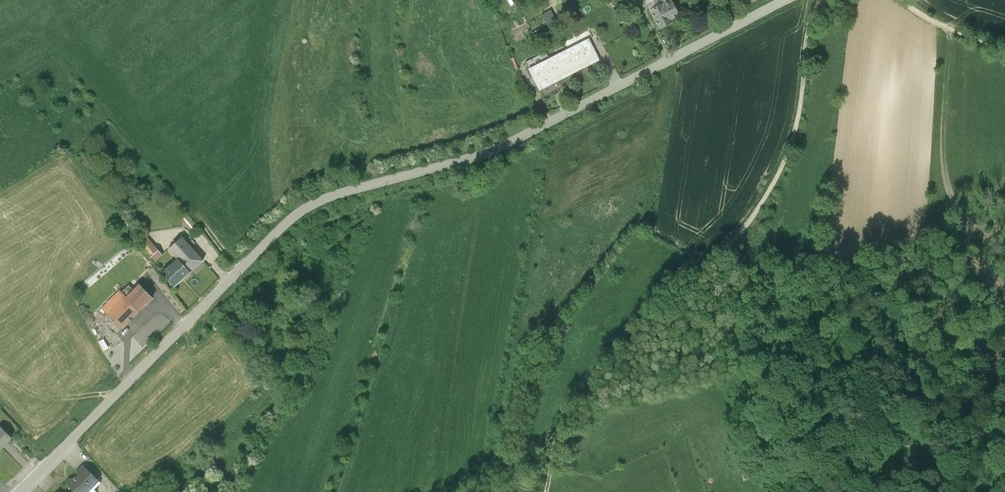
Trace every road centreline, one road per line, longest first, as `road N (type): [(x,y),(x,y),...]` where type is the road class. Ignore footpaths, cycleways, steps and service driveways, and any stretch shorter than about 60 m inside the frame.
road 1 (residential): [(19,491),(301,213),(506,146),(788,0)]
road 2 (track): [(483,491),(542,456),(752,226),(793,148),(821,0)]

